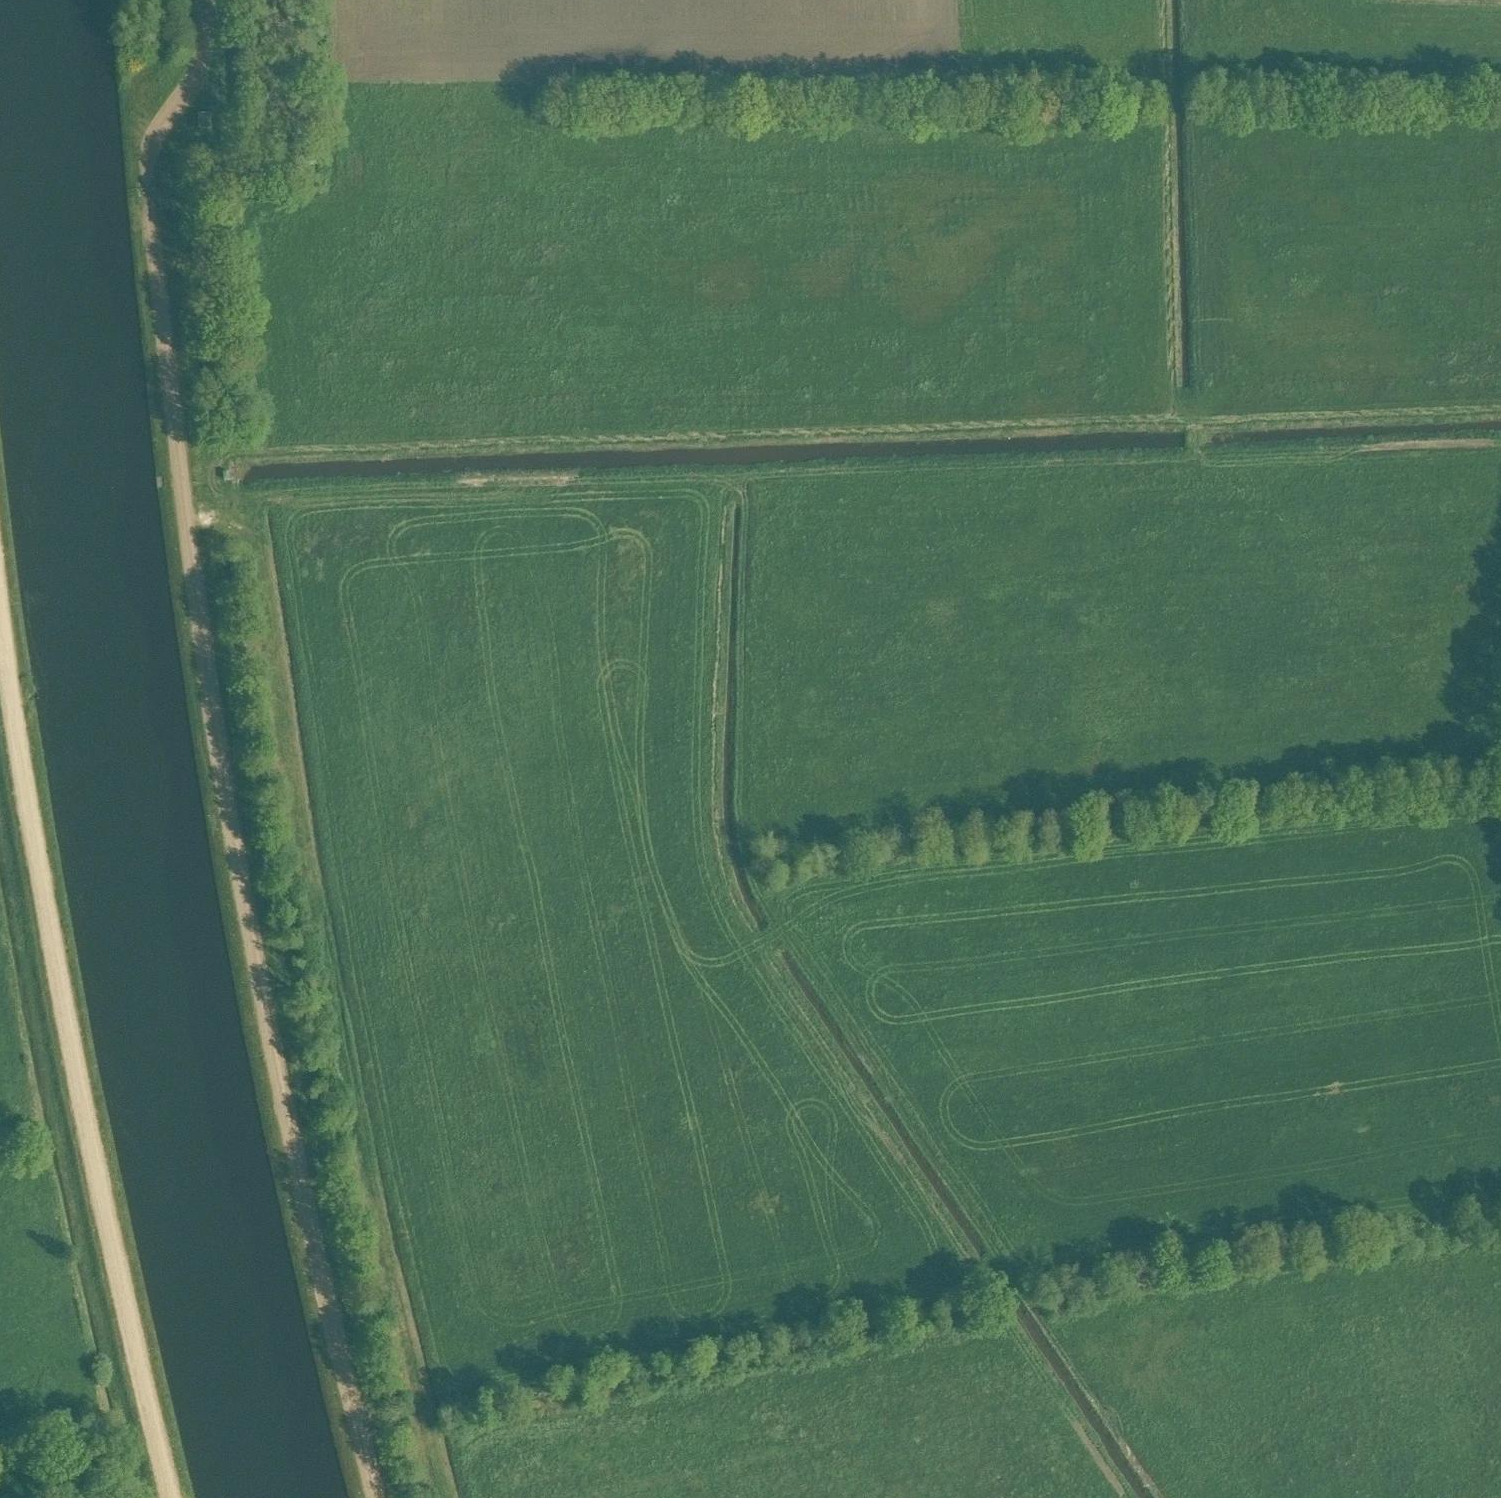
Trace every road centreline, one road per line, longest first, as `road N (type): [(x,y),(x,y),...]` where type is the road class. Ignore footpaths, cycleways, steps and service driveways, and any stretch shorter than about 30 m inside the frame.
road 1 (track): [(197,0),(198,42),(153,143),(150,197),(183,504),(213,731),(268,1035),(375,1497)]
road 2 (track): [(172,1497),(90,1128),(0,612)]

